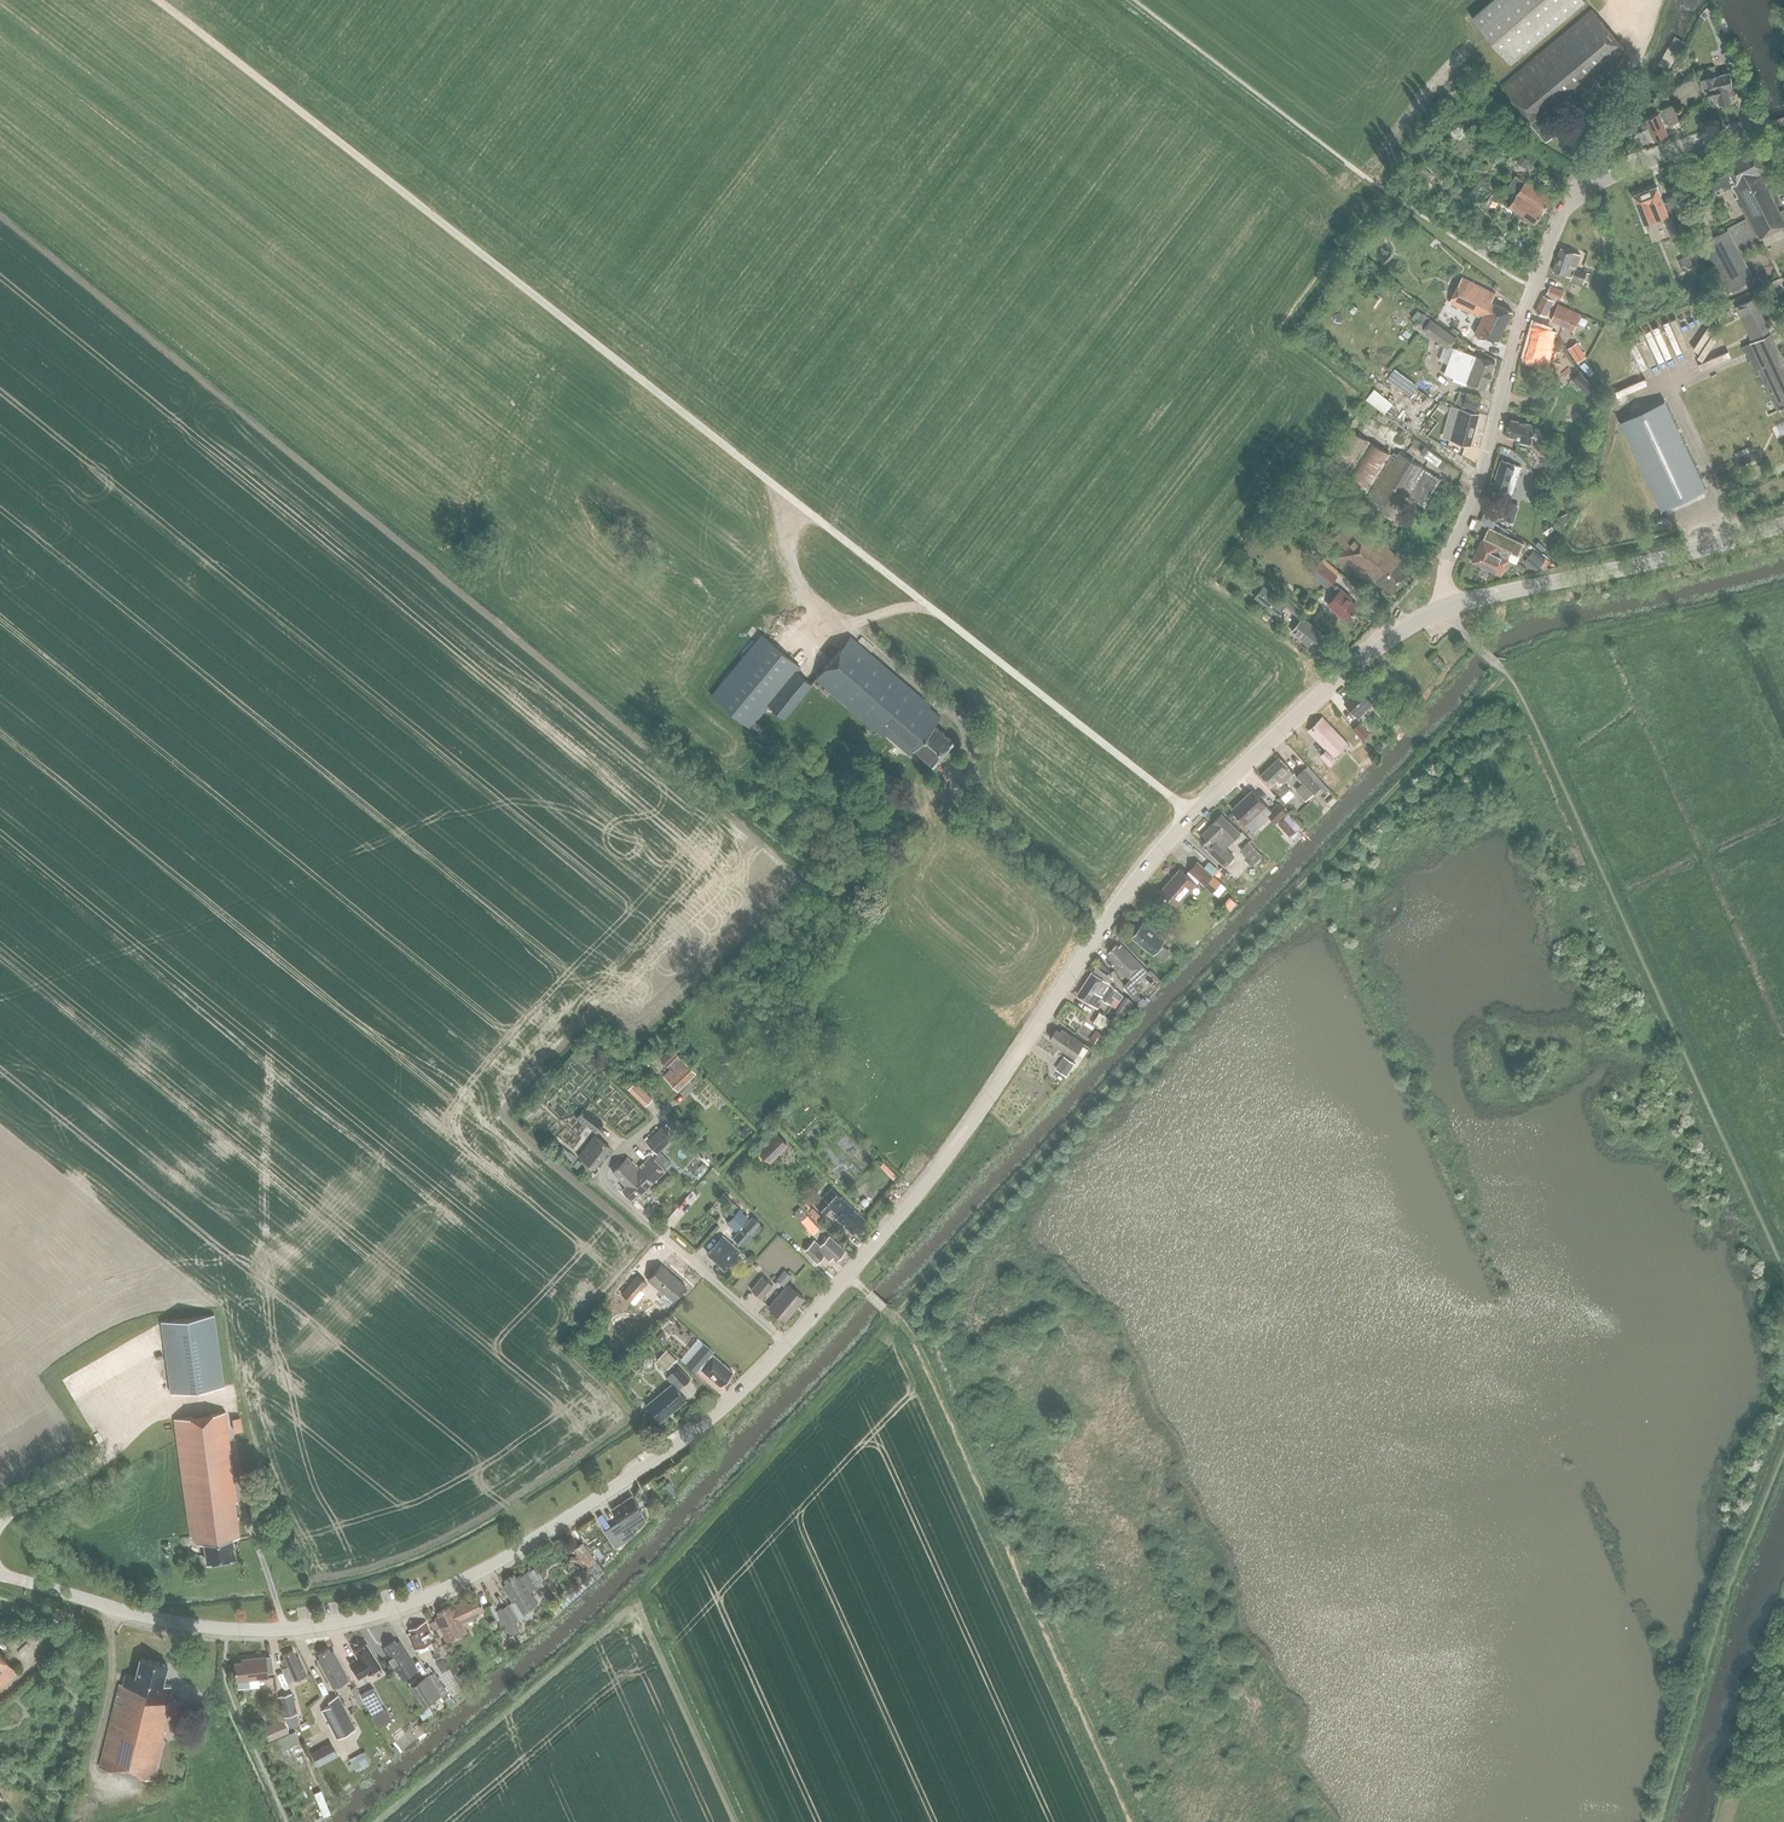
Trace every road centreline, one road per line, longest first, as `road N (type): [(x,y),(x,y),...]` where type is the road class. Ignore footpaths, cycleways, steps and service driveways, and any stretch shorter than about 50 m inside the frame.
road 1 (tertiary): [(787,1346),(889,1233),(1167,846),(1364,654),(1446,610)]
road 2 (tertiary): [(0,1575),(154,1620),(227,1631),(309,1630),(391,1612),(472,1578),(562,1524),(724,1409),(787,1346)]
road 3 (residential): [(1446,610),(1441,581),(1478,487),(1510,356),(1545,247),(1578,190),(1628,163),(1767,124)]
road 4 (track): [(850,1276),(914,1338),(1134,1821)]
road 5 (residential): [(787,1346),(604,1181),(609,1163),(694,1088)]
road 6 (tertiary): [(1446,610),(1710,551),(1783,524)]

